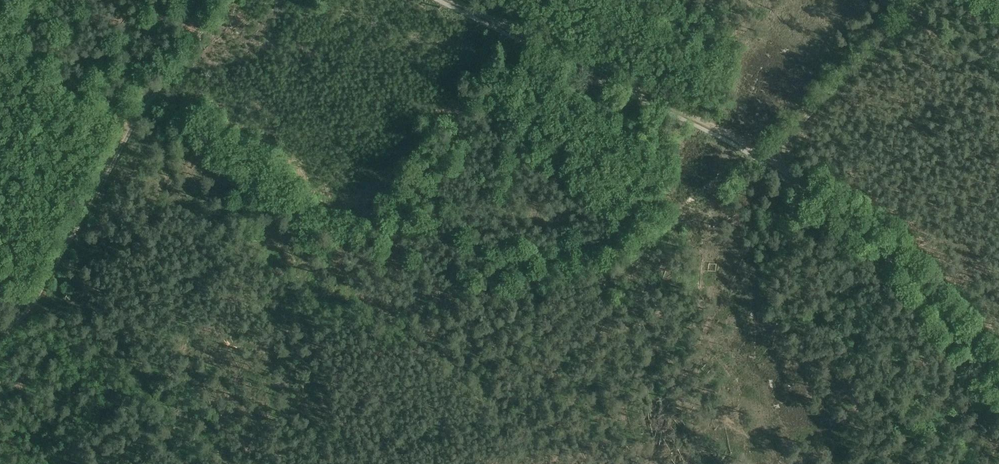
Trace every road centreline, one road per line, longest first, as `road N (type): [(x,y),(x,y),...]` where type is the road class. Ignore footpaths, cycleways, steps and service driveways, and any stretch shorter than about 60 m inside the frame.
road 1 (track): [(998,386),(905,266),(768,158),(455,0)]
road 2 (track): [(0,343),(41,291),(139,116),(229,0)]
road 3 (track): [(762,164),(921,0)]

